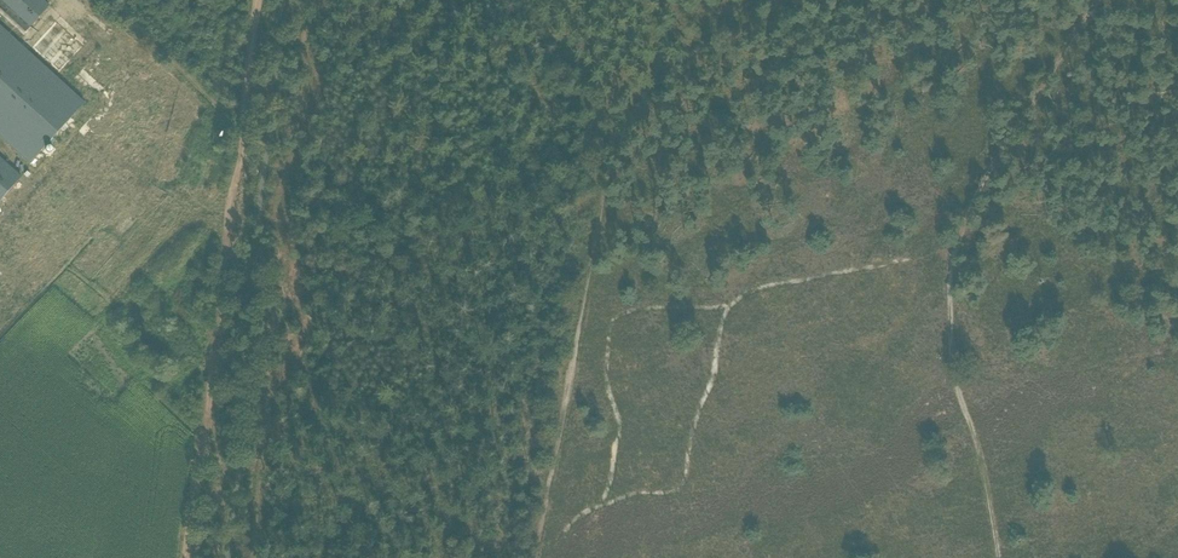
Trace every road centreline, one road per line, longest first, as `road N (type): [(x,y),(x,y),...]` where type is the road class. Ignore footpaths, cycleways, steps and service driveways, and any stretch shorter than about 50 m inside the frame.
road 1 (track): [(258,0),(185,557)]

